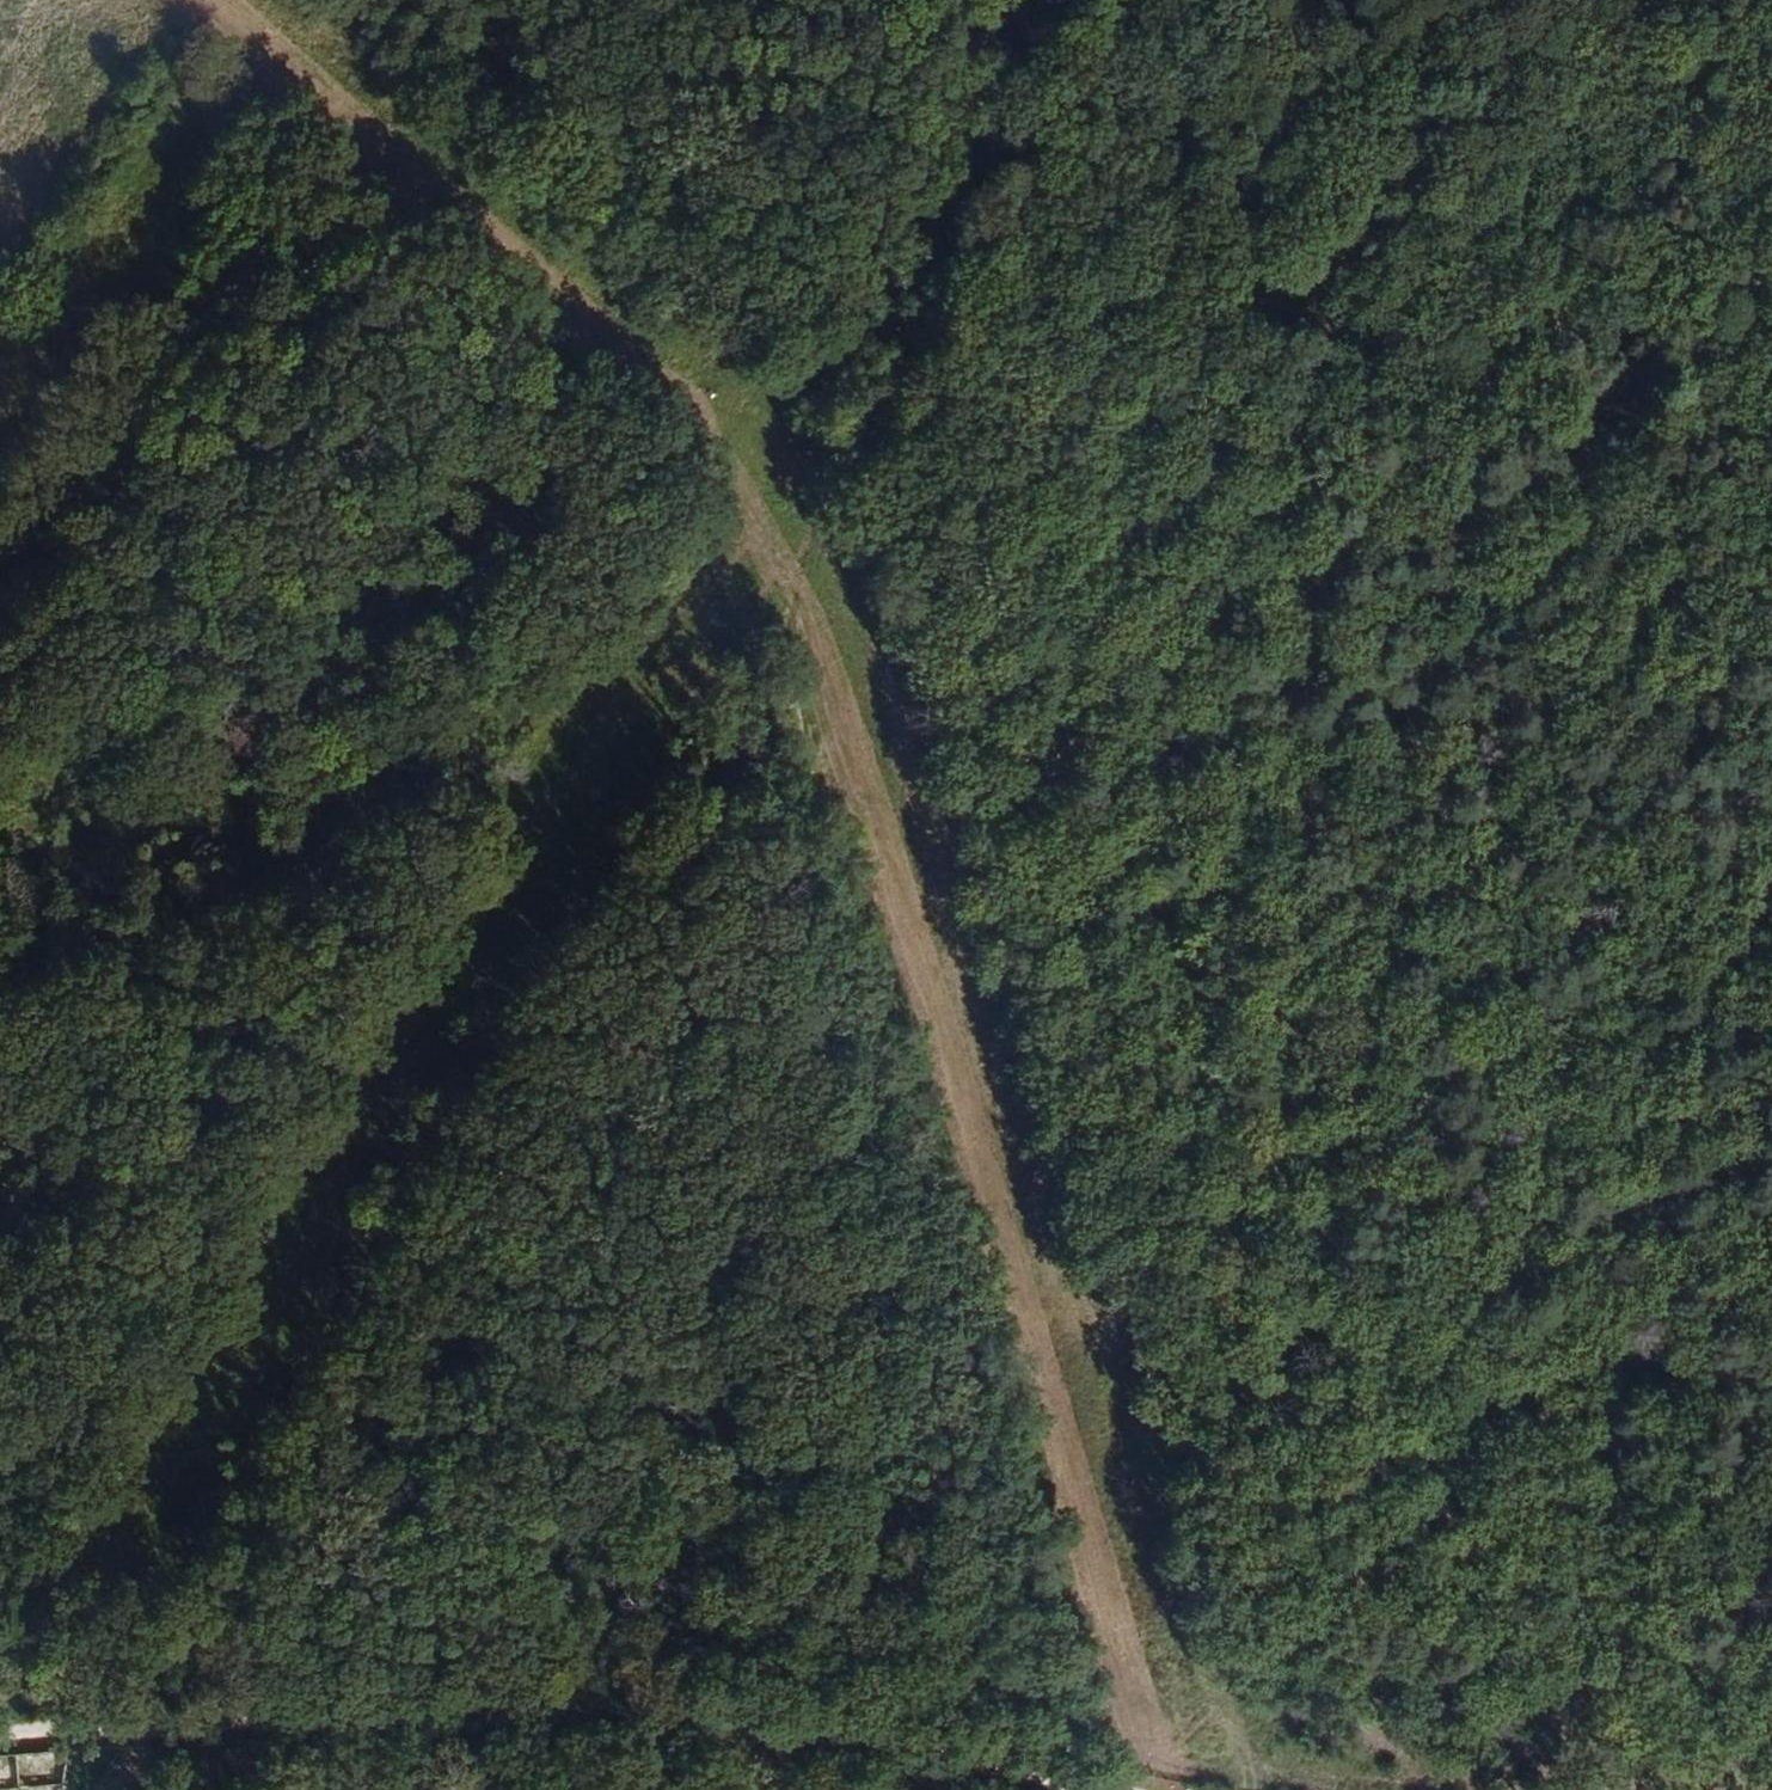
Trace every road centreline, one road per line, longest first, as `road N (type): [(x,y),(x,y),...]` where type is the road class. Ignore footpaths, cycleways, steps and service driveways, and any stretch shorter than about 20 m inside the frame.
road 1 (track): [(1052,1789),(607,1712),(0,1734)]

